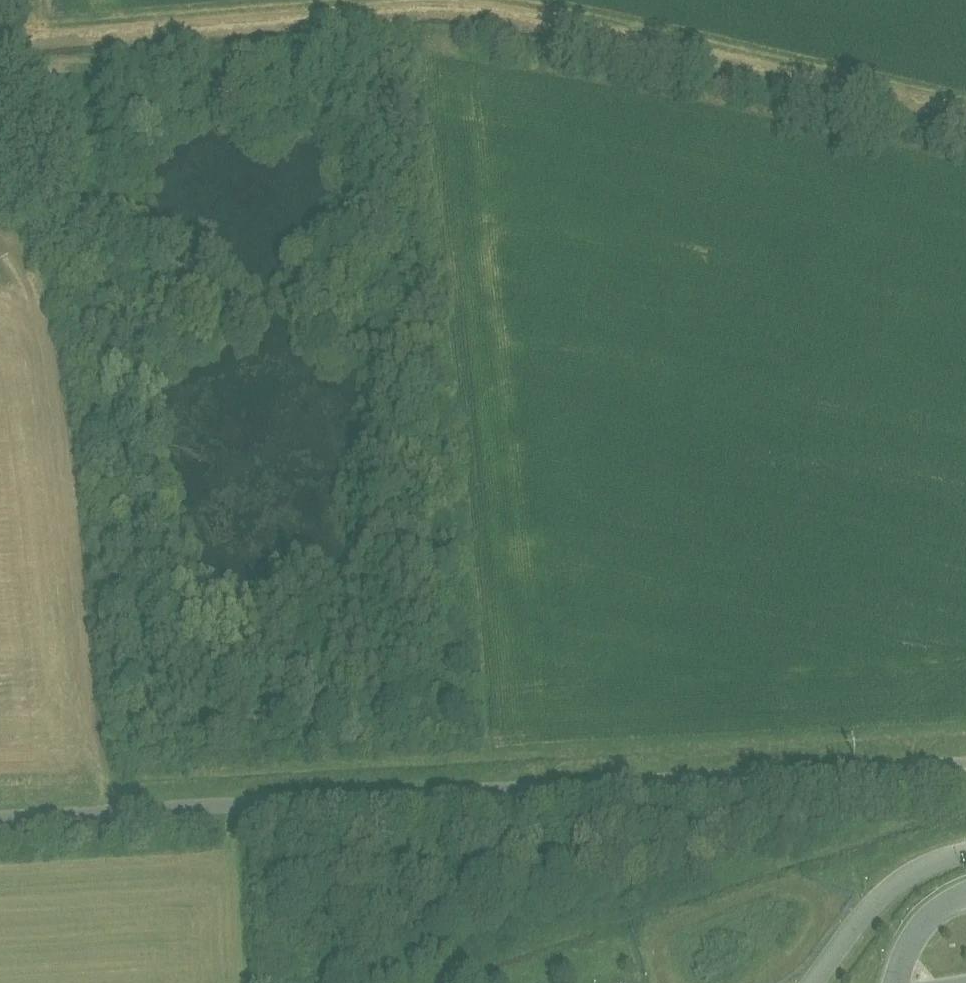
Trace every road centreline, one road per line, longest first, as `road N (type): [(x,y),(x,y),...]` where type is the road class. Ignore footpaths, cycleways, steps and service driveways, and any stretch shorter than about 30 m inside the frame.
road 1 (residential): [(0,818),(965,763)]

